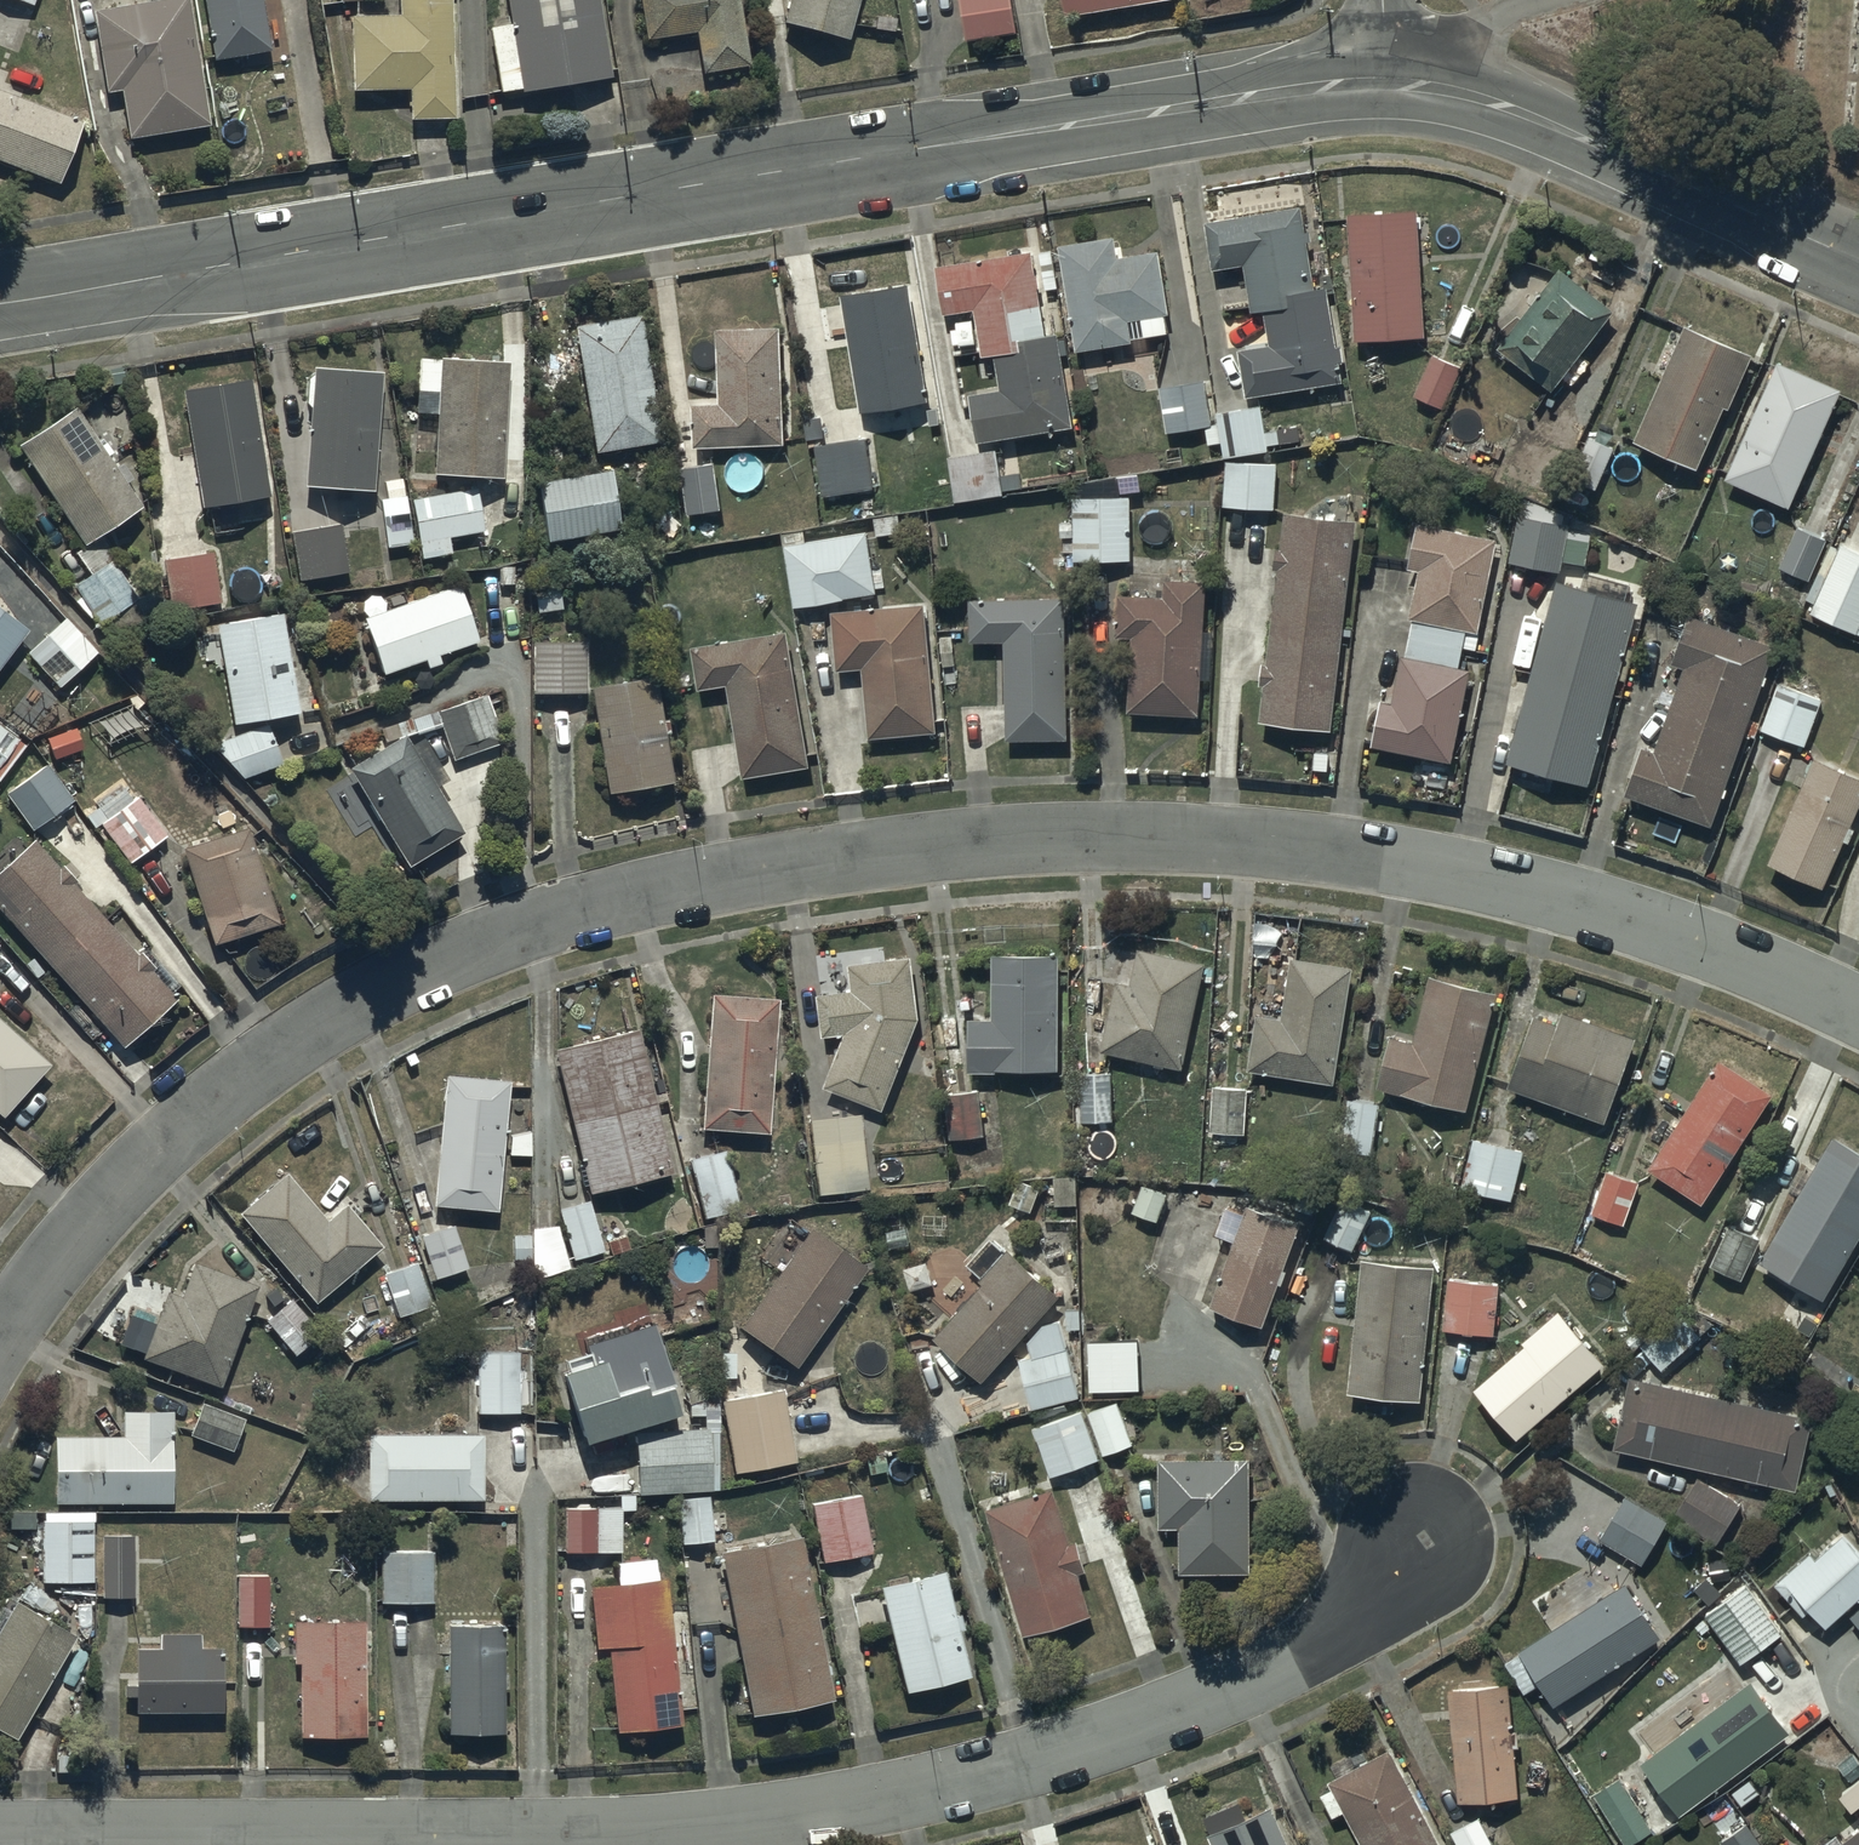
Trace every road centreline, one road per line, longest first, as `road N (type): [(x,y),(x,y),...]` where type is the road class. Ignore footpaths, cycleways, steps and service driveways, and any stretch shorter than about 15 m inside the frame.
road 1 (residential): [(0,1351),(135,1182),(246,1076),(405,985),(559,923),(786,879),(1007,853),(1229,853),(1377,869),(1740,958),(1858,1014)]
road 2 (tertiary): [(0,305),(1387,83)]
road 3 (residential): [(581,1844),(798,1823),(1004,1781),(1228,1707),(1376,1623),(1420,1542)]
road 4 (tertiary): [(1387,83),(1502,106),(1858,261)]

